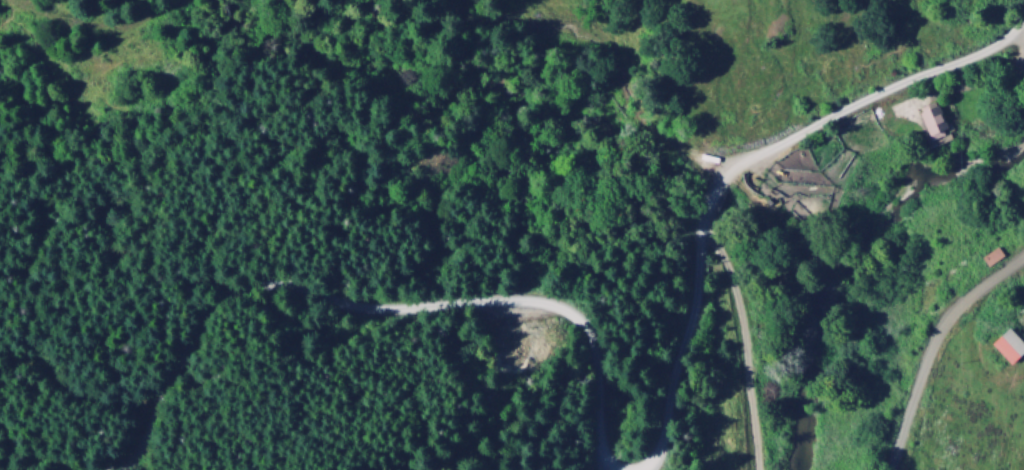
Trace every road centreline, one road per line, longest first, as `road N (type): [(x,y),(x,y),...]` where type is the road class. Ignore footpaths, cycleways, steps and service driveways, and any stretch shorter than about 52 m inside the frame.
road 1 (residential): [(724,170),(658,144),(467,39),(368,16),(89,22),(0,37)]
road 2 (residential): [(615,469),(594,449),(582,330),(548,306),(501,301),(386,312),(276,283),(225,292),(195,315),(140,455),(122,469)]
road 3 (residential): [(724,170),(786,145),(862,98),(1023,36)]
road 4 (residential): [(709,203),(657,449),(636,469)]
road 5 (residential): [(890,469),(935,338),(954,311),(1023,261)]

